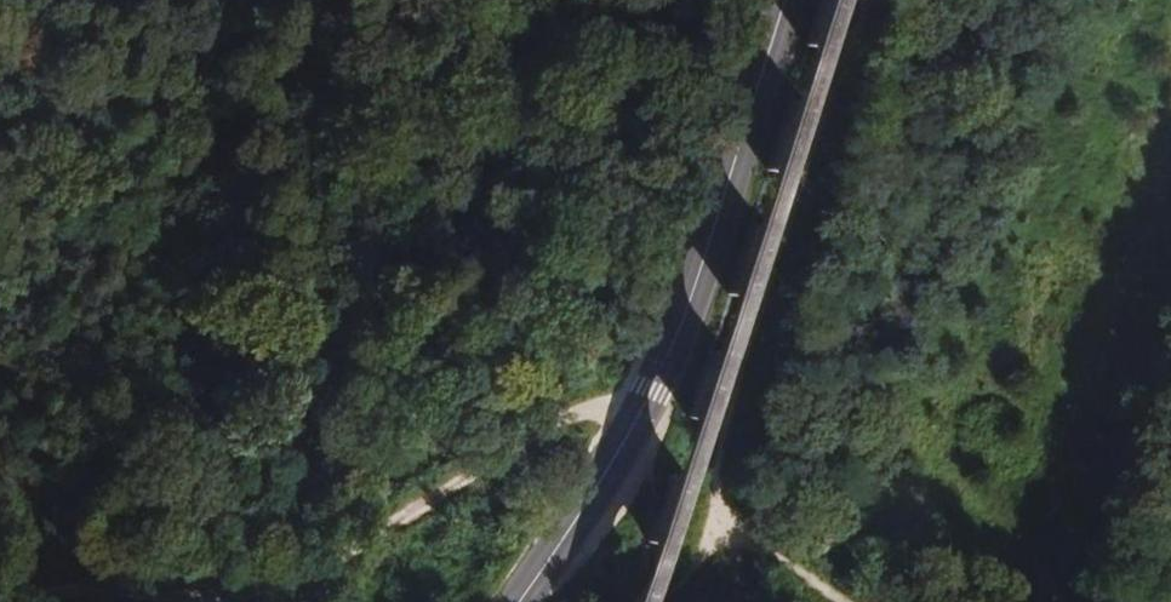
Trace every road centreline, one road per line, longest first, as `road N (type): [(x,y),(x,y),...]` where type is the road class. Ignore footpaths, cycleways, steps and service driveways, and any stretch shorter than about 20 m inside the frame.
road 1 (track): [(639,414),(606,400),(575,400),(282,582),(235,595),(189,595),(87,579),(7,601)]
road 2 (secondary): [(784,0),(676,343),(522,601)]
road 3 (track): [(853,0),(715,453),(706,543)]
road 4 (track): [(0,316),(253,0)]

